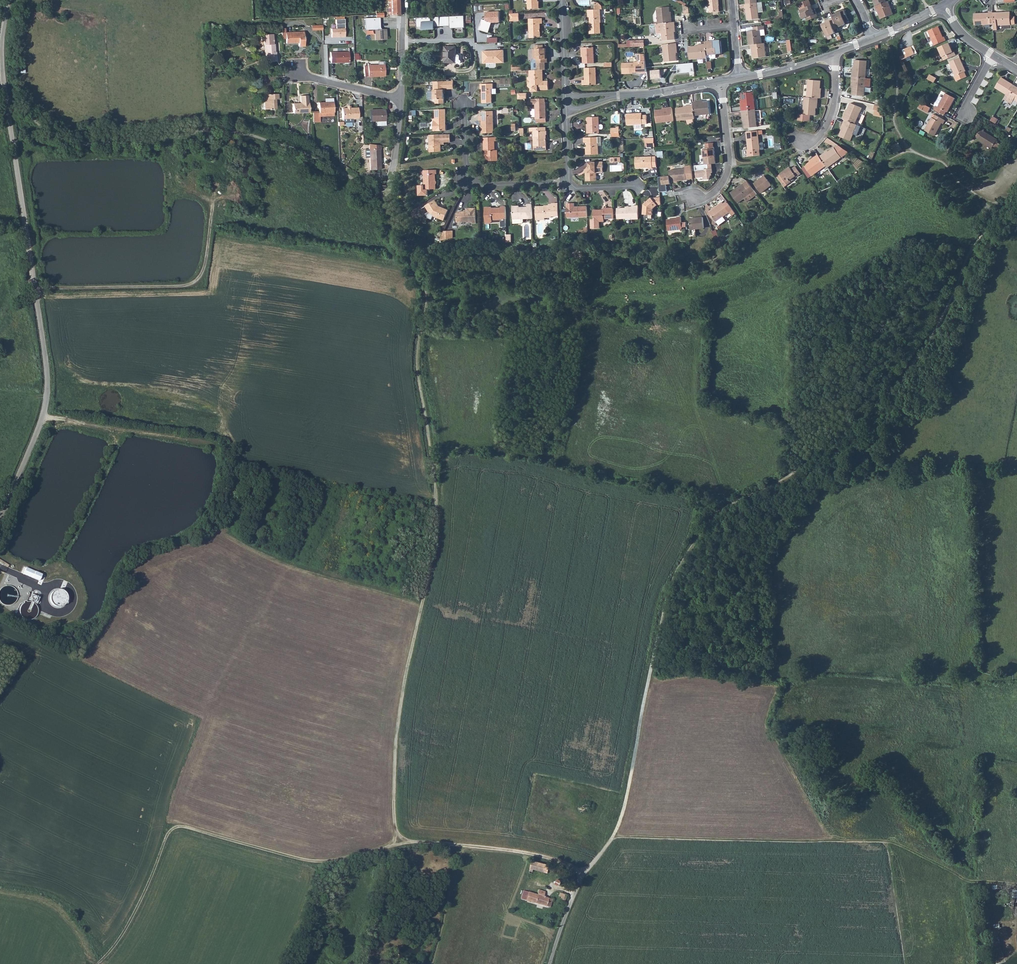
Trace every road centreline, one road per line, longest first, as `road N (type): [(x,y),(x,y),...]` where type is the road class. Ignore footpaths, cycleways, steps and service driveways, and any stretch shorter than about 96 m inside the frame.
road 1 (track): [(398,839),(528,855),(587,872),(622,813),(660,629),(677,576),(710,522),(792,473),(908,374),(954,297),(969,253),(1010,207)]
road 2 (track): [(415,247),(429,295),(418,369),(436,534),(398,719),(398,839)]
road 3 (unclassified): [(0,521),(46,388),(7,124),(2,50),(11,0)]
road 4 (track): [(0,83),(69,137),(143,141),(215,127),(312,155),(389,204),(415,247)]
road 5 (track): [(175,827),(176,800),(208,716),(287,582),(308,573),(423,604)]
road 6 (track): [(614,837),(894,844),(967,881),(1016,886)]
road 7 (track): [(97,963),(128,925),(175,827),(313,863),(398,839)]
road 8 (residential): [(569,180),(468,182),(466,106)]
road 9 (residential): [(720,82),(727,174),(719,189),(694,199)]
road 10 (track): [(904,963),(886,843)]

